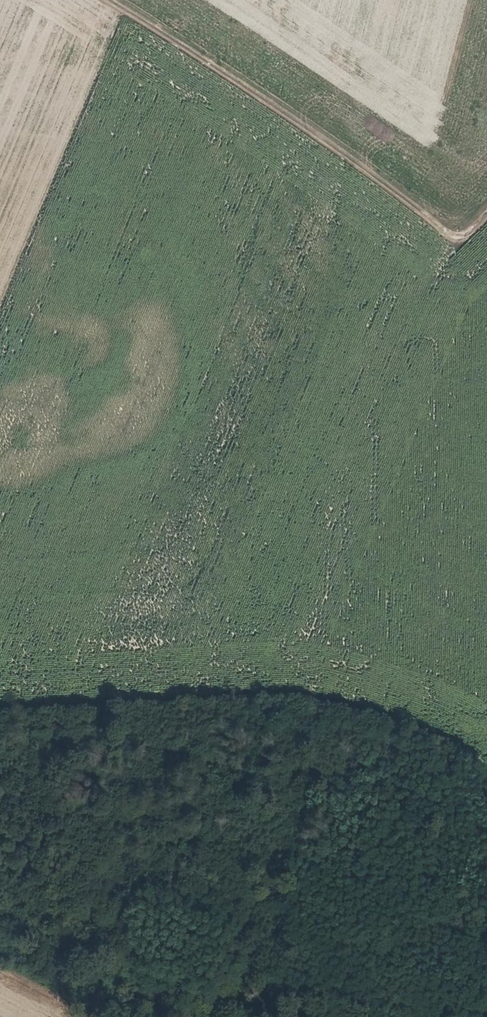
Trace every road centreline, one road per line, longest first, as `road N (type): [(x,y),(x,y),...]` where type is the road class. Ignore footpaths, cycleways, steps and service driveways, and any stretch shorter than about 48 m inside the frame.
road 1 (track): [(486,211),(450,236),(437,229),(89,0)]

